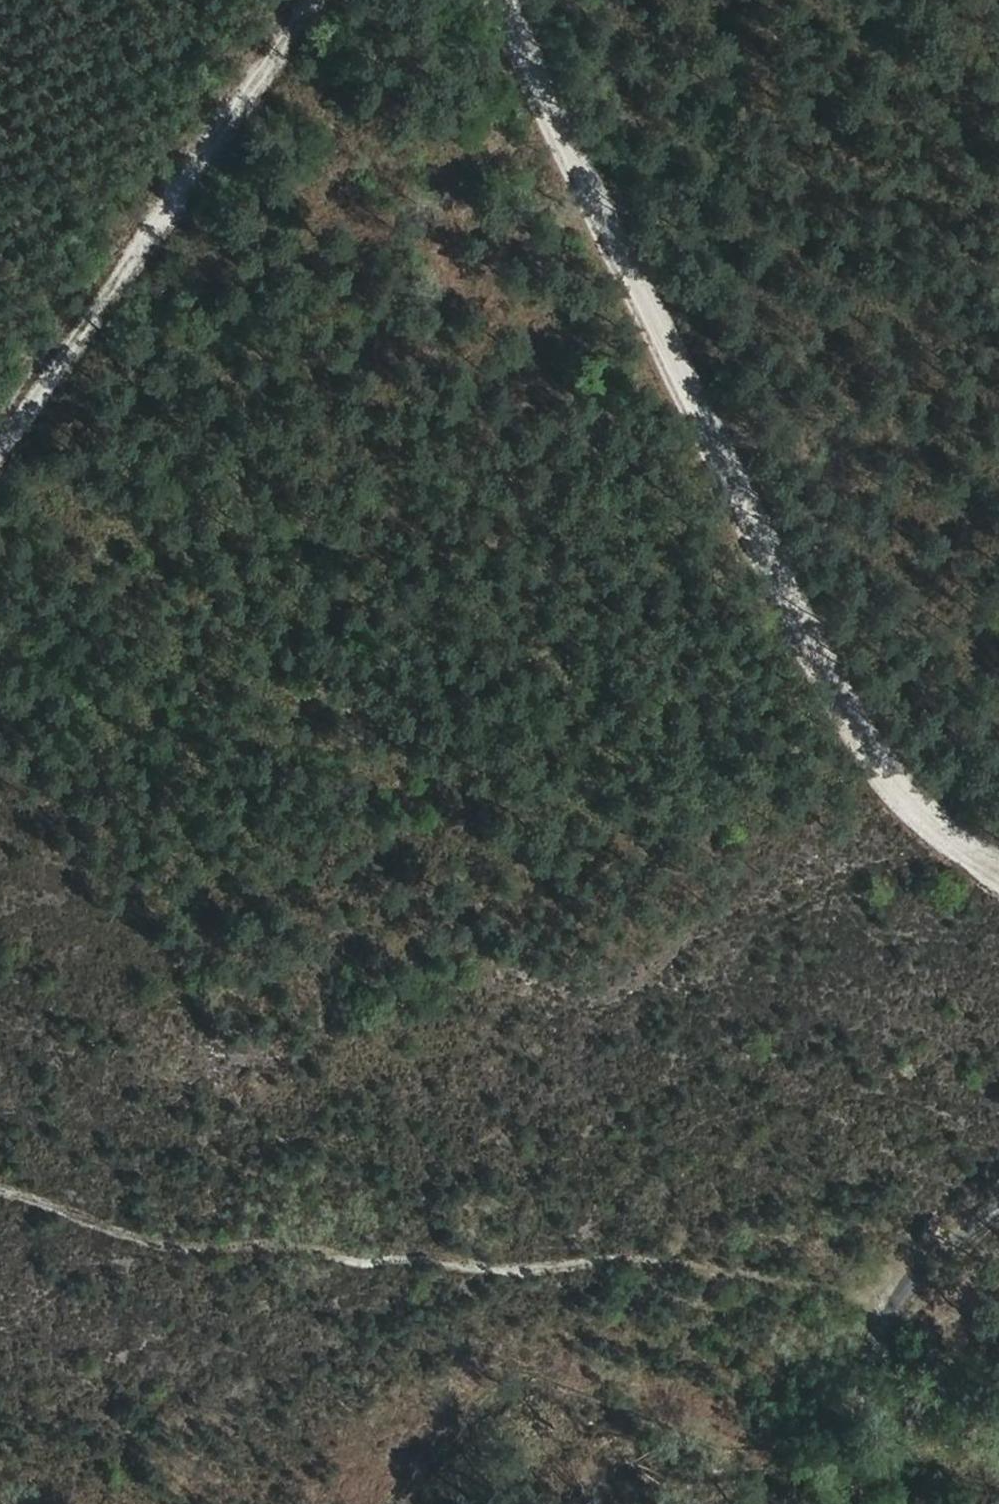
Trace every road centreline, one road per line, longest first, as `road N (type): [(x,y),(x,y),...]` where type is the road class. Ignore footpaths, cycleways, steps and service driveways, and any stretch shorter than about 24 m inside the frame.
road 1 (track): [(496,0),(880,788),(998,865)]
road 2 (track): [(0,437),(307,0)]
road 3 (unclassified): [(998,1204),(878,1316),(870,1350)]

